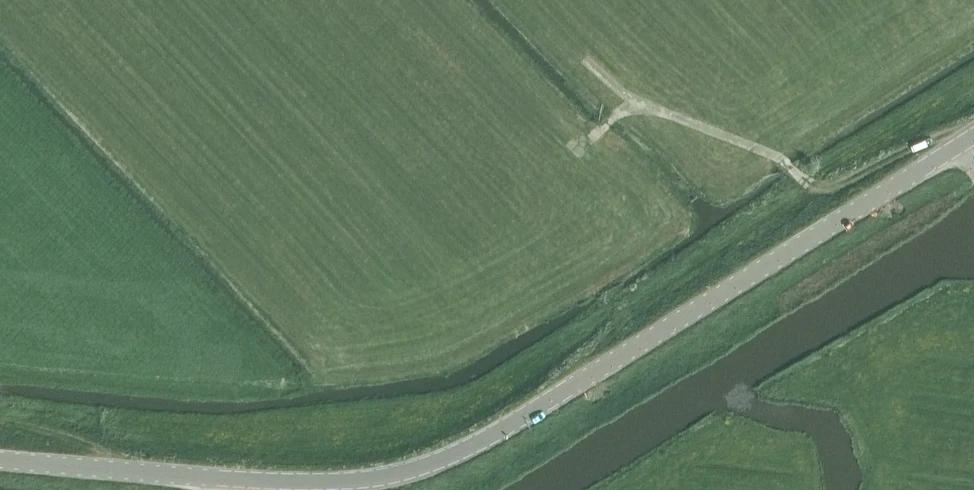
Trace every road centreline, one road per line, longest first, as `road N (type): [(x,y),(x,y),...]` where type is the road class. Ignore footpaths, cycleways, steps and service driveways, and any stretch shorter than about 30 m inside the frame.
road 1 (tertiary): [(0,463),(360,483),(405,473),(569,392),(739,280),(973,141)]
road 2 (track): [(394,0),(537,153),(617,305),(633,305),(569,392)]
road 3 (track): [(537,153),(574,152),(634,104),(786,165),(819,192),(962,132),(973,138)]
road 4 (track): [(633,305),(819,192)]
road 5 (track): [(0,423),(102,455),(113,473)]

